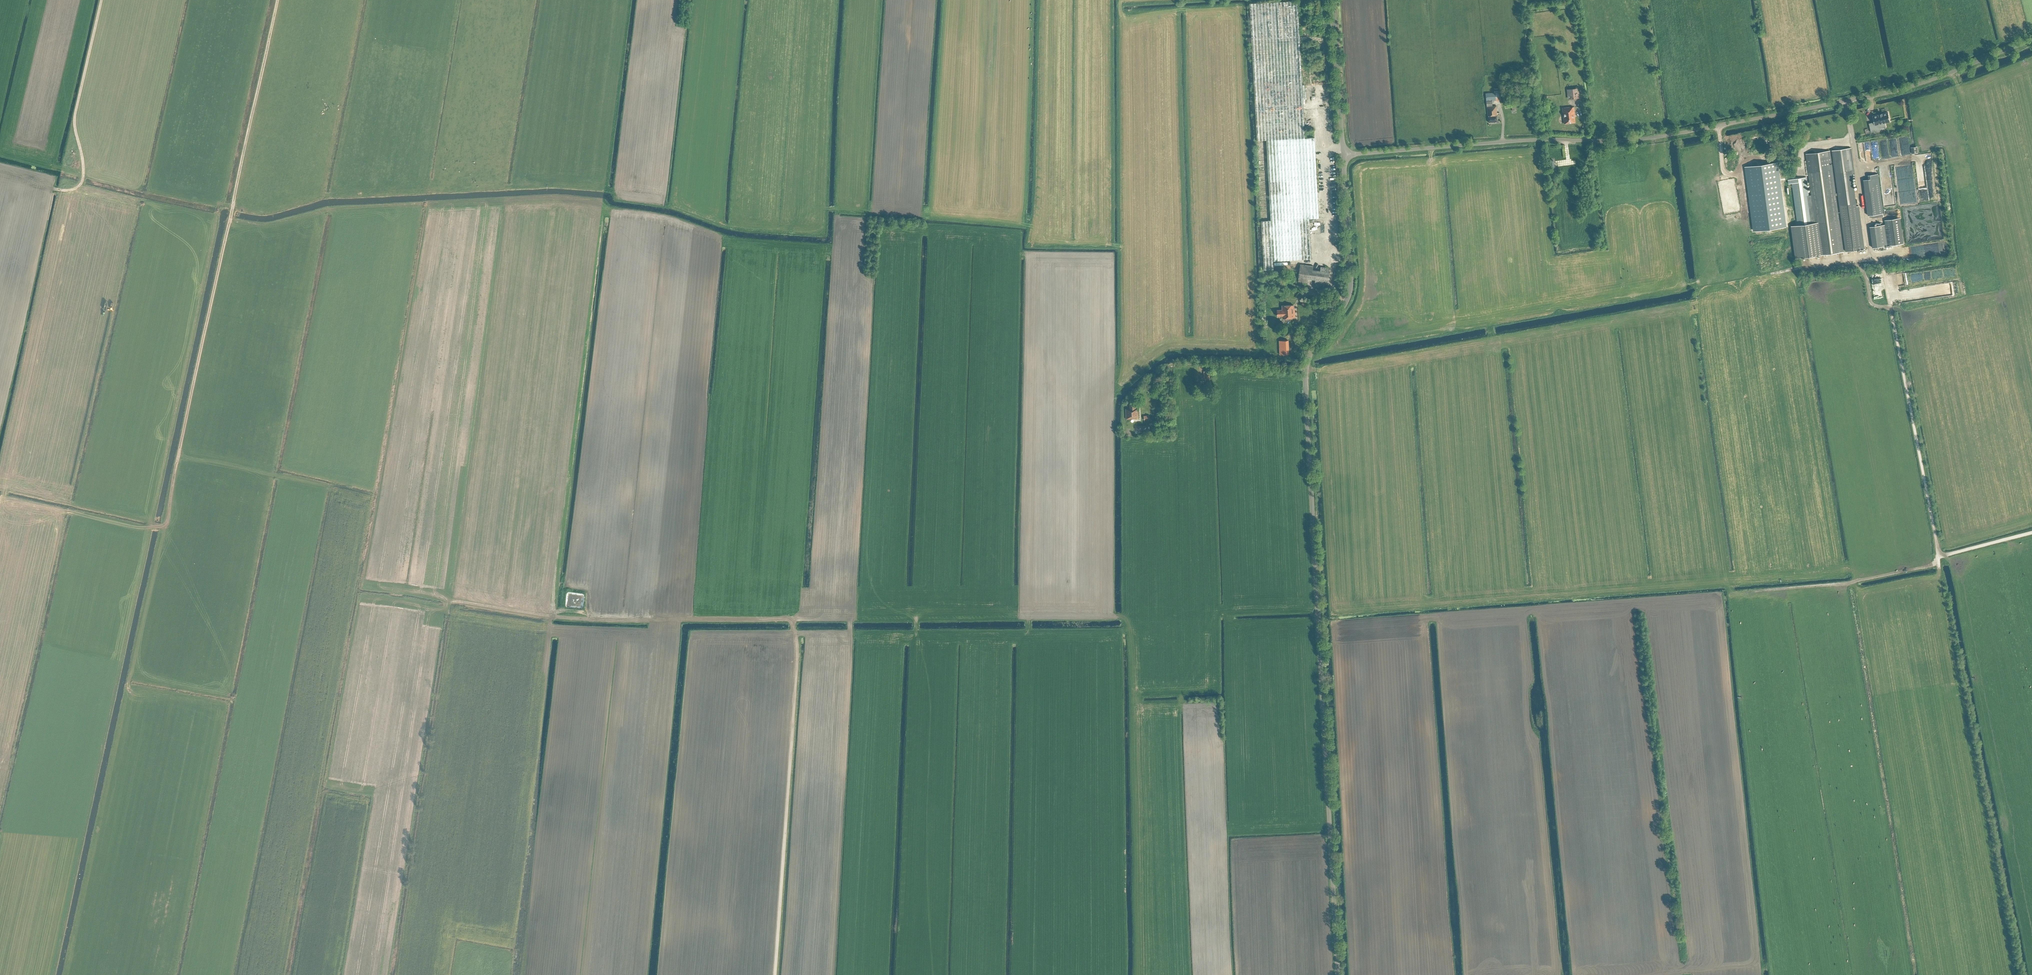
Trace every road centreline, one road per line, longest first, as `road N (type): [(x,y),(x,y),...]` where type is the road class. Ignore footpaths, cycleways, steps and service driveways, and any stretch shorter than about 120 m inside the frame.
road 1 (unclassified): [(1344,158),(1663,136),(1940,80),(2031,40)]
road 2 (tertiary): [(1339,974),(1308,374)]
road 3 (tertiary): [(1308,374),(1310,356),(1350,293),(1344,158)]
road 4 (tertiary): [(1344,158),(1333,0)]
road 5 (unclassified): [(1308,374),(1180,364)]

